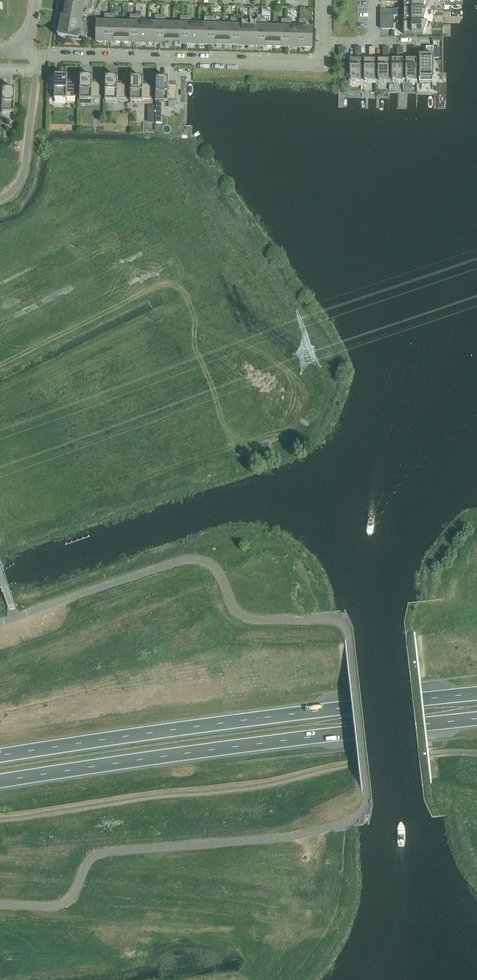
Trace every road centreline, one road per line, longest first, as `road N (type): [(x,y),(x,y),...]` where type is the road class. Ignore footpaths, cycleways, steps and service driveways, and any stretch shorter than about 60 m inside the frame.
road 1 (trunk): [(0,783),(476,719)]
road 2 (trunk): [(476,694),(0,757)]
road 3 (residential): [(322,41),(322,62),(37,54)]
road 4 (unclassified): [(36,69),(22,177),(0,198)]

